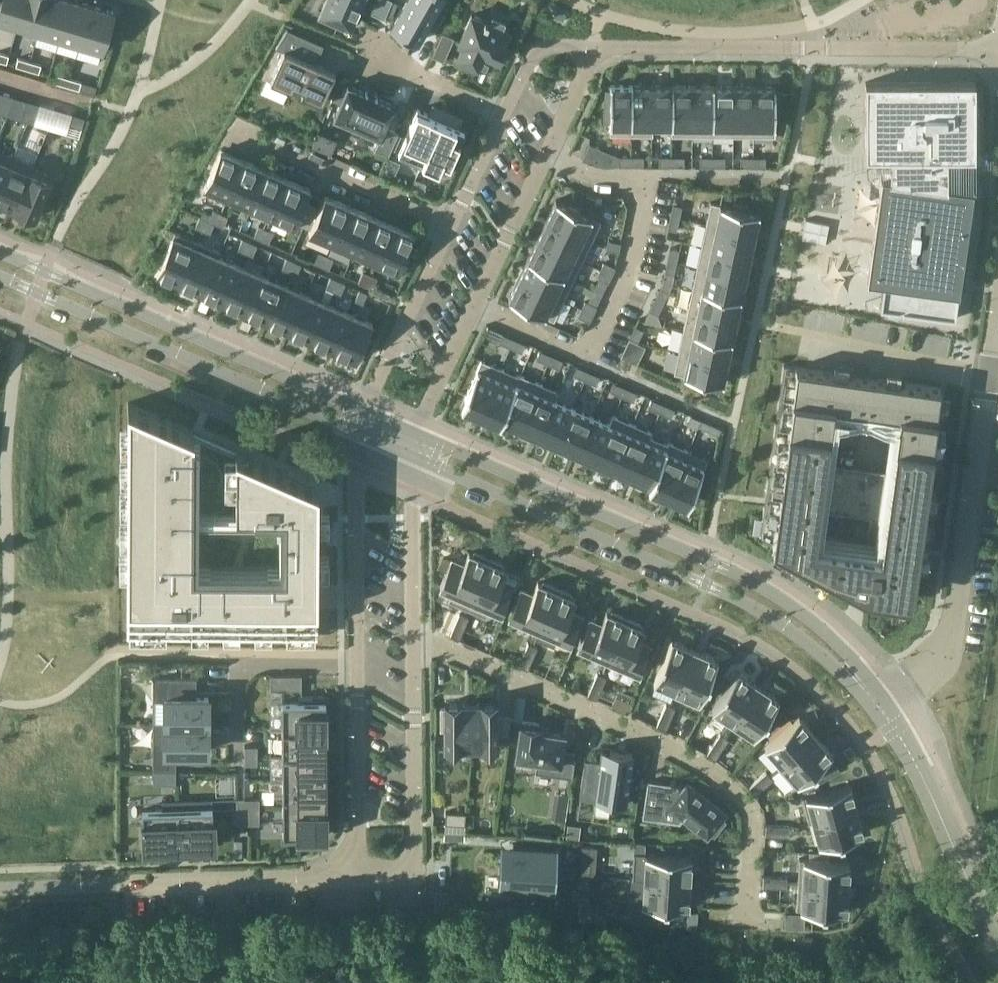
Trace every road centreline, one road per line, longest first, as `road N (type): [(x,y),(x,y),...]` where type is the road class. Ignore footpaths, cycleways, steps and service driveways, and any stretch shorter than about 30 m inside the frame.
road 1 (unclassified): [(870,691),(857,662),(771,593),(415,434)]
road 2 (unclassified): [(426,463),(705,583),(768,617),(870,691)]
road 3 (residential): [(414,638),(681,756),(732,792),(750,821),(746,919)]
road 4 (residential): [(372,439),(356,478),(358,875)]
road 5 (unclassified): [(887,714),(951,651),(997,306)]
road 6 (residential): [(476,306),(589,356),(626,271),(648,175),(595,172),(546,155)]
road 7 (residential): [(997,47),(590,47)]
road 8 (unclassified): [(0,276),(372,439)]
road 9 (unclassified): [(363,411),(0,252)]
road 10 (residential): [(358,875),(0,889)]
road 11 (residential): [(358,875),(415,873),(414,638)]
road 12 (unclassified): [(997,946),(887,714)]
road 13 (residential): [(502,114),(289,20)]
road 14 (residential): [(235,136),(445,230)]
road 15 (residential): [(445,230),(363,411)]
road 16 (residential): [(414,638),(415,491),(426,463)]
road 17 (residential): [(476,306),(546,155)]
road 18 (residential): [(415,434),(476,306)]
road 19 (residential): [(590,47),(535,47),(502,114)]
road 20 (residential): [(502,114),(445,230)]

